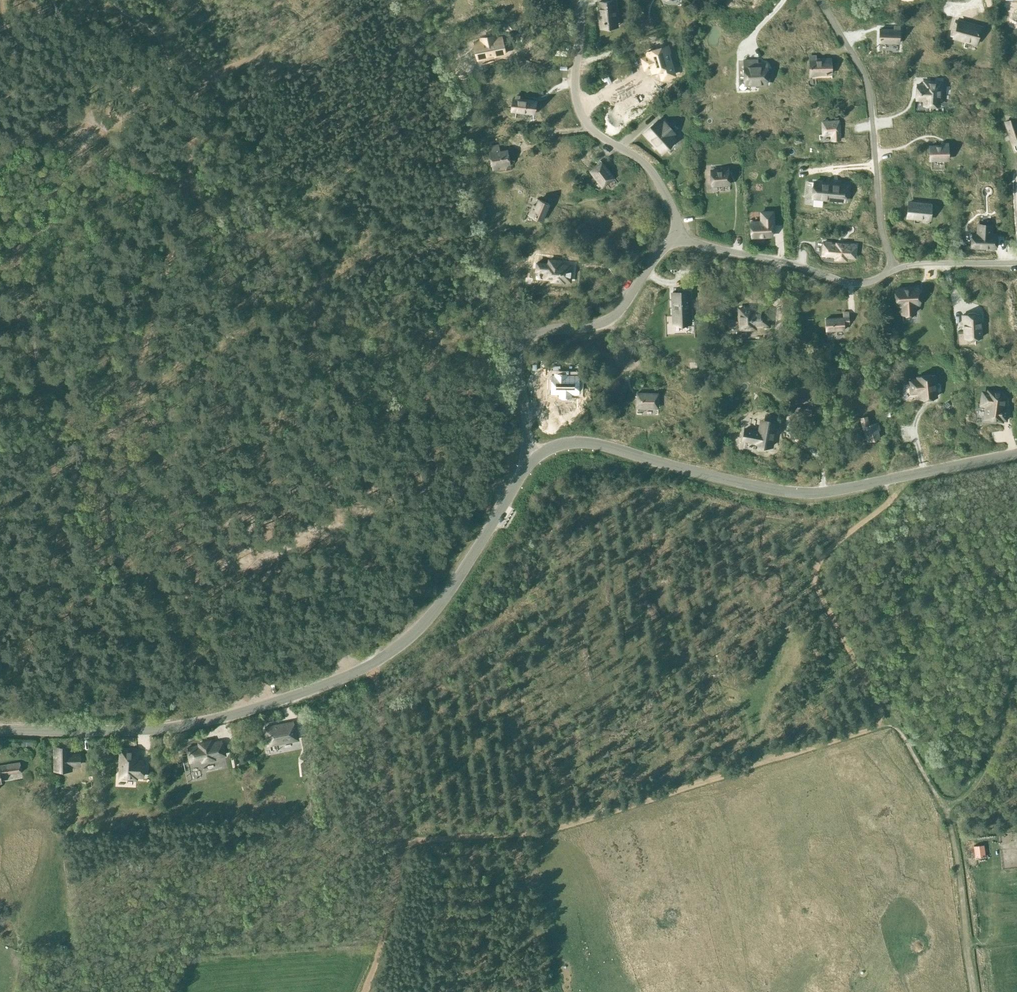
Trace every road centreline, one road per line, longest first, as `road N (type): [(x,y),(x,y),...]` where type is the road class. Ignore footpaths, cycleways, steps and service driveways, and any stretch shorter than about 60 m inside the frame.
road 1 (tertiary): [(0,728),(163,727),(310,690),(375,662),(435,613),(535,458)]
road 2 (tertiary): [(535,458),(553,446),(592,442),(739,484),(802,492),(1016,453)]
road 3 (unclassified): [(535,458),(519,379),(531,340),(614,322),(675,242)]
road 4 (unclassified): [(675,242),(677,216),(658,179),(604,141),(584,116),(583,17),(575,0)]
road 5 (unclassified): [(888,269),(870,82),(822,0)]
road 6 (unclassified): [(888,269),(849,287),(675,242)]
road 7 (track): [(976,991),(947,807)]
road 8 (unclassified): [(1016,264),(888,269)]

